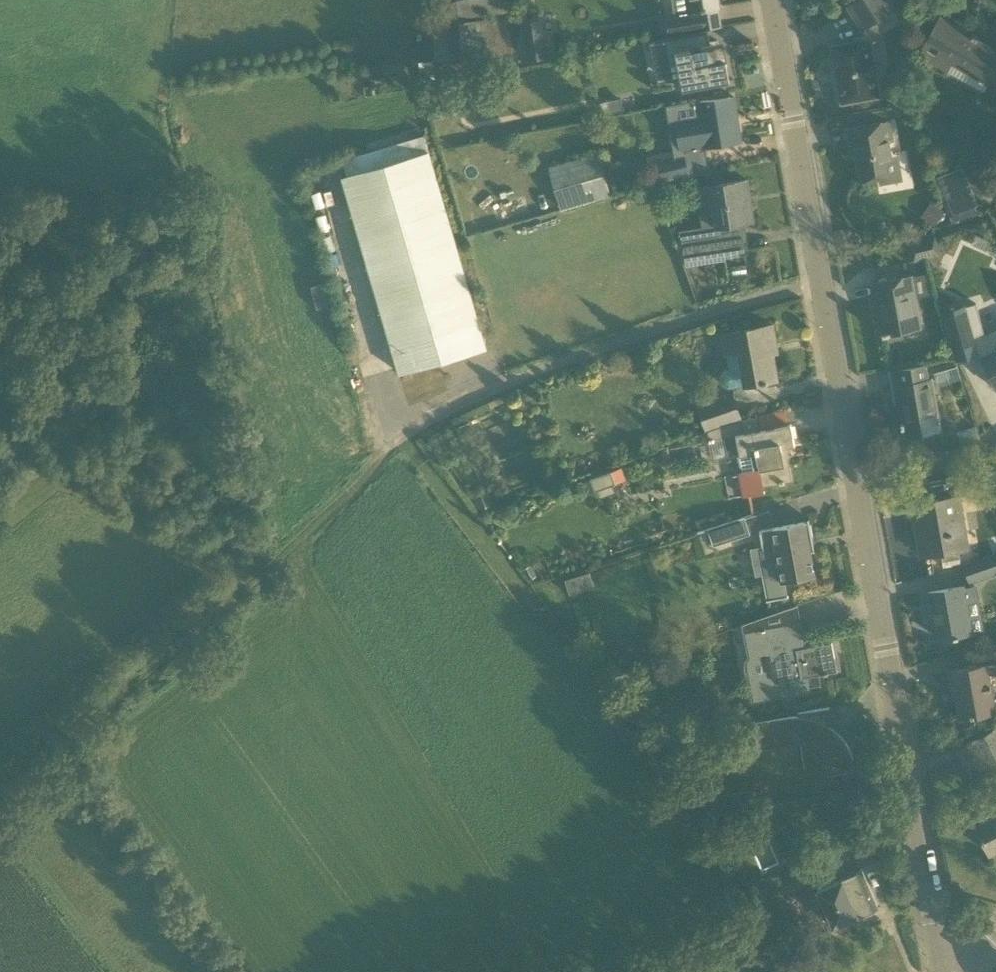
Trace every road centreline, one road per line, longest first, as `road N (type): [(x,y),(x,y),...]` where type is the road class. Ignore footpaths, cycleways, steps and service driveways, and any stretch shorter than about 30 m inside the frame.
road 1 (track): [(396,445),(0,801)]
road 2 (residential): [(945,971),(857,479)]
road 3 (residential): [(821,281),(637,331),(485,394),(396,445)]
road 4 (residential): [(821,281),(770,0)]
road 5 (residential): [(857,479),(821,281)]
road 6 (residential): [(857,479),(981,453),(995,442)]

